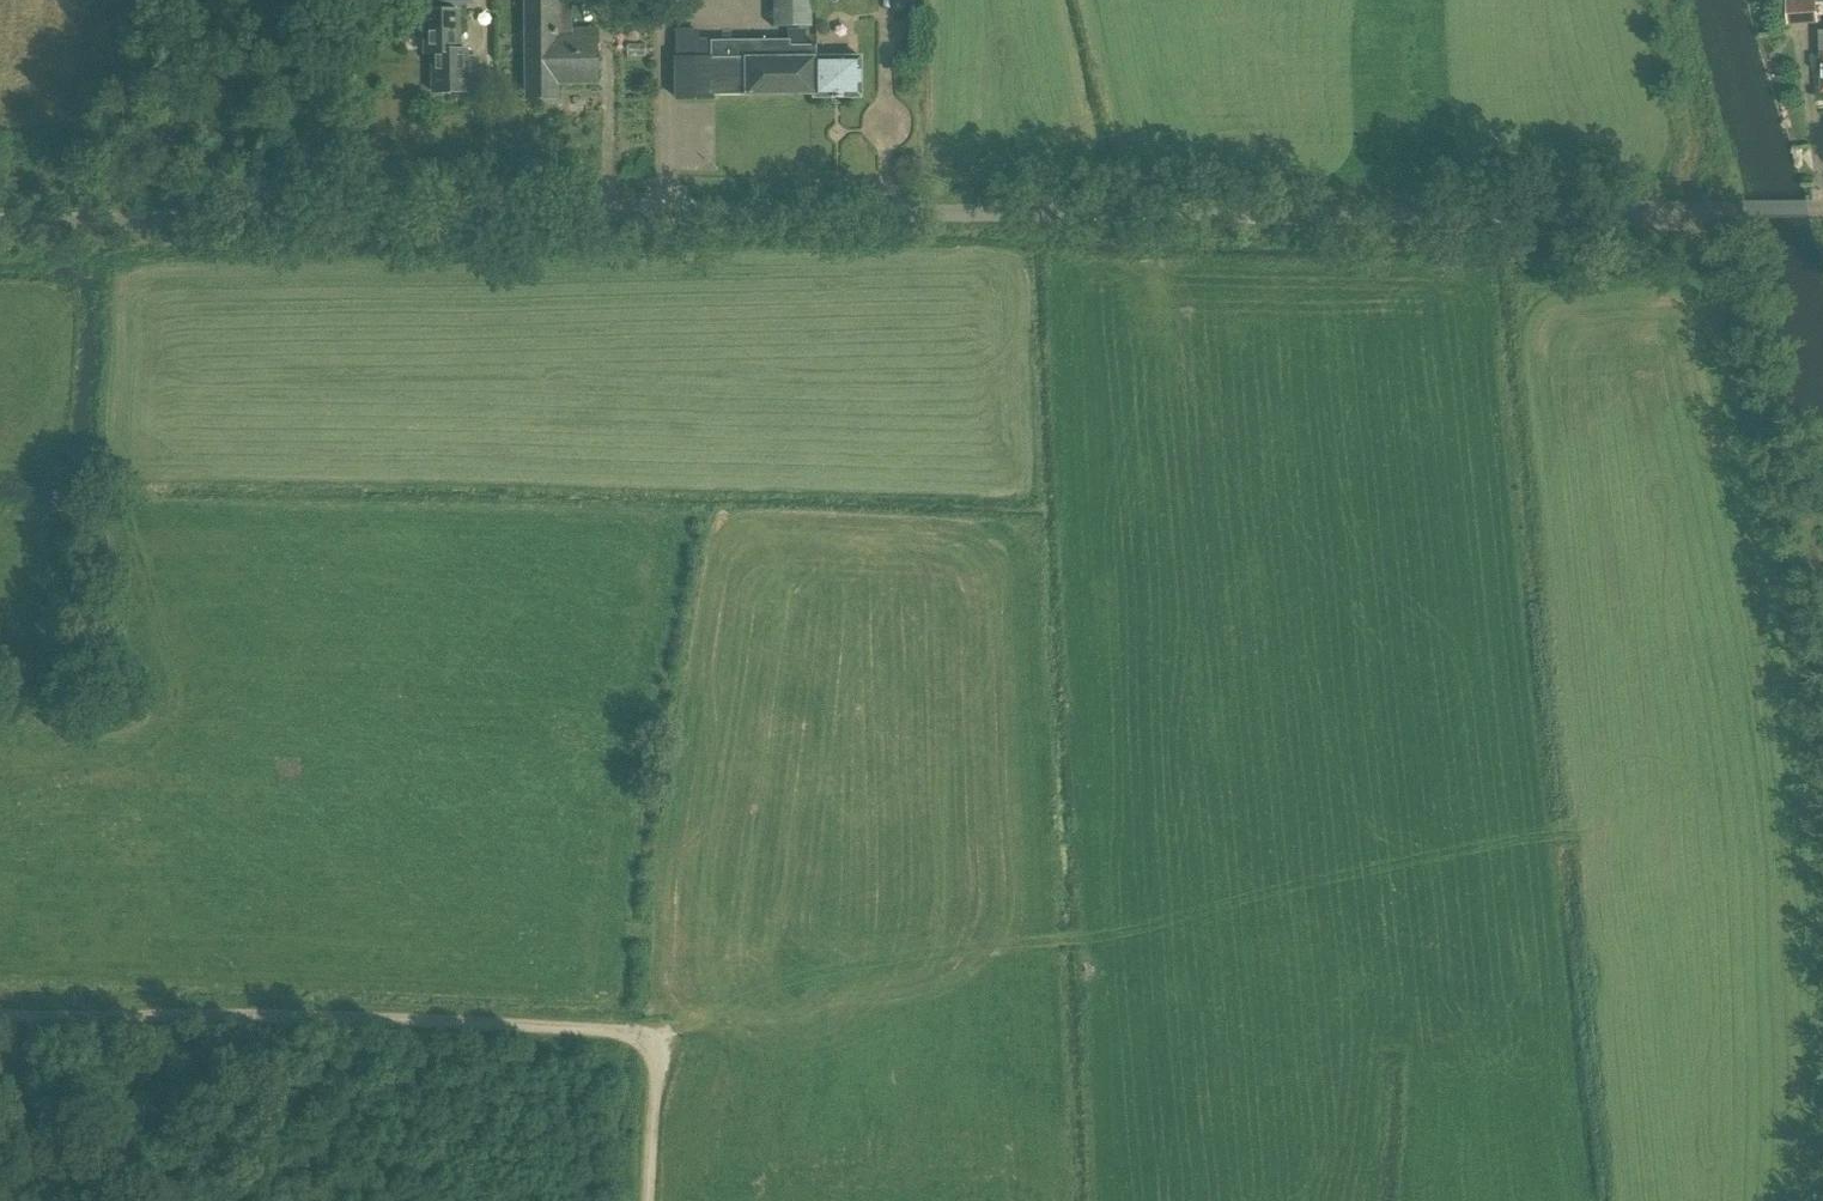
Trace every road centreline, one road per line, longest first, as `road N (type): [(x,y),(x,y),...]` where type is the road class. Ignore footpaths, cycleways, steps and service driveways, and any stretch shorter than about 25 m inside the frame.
road 1 (unclassified): [(0,223),(1822,209)]

